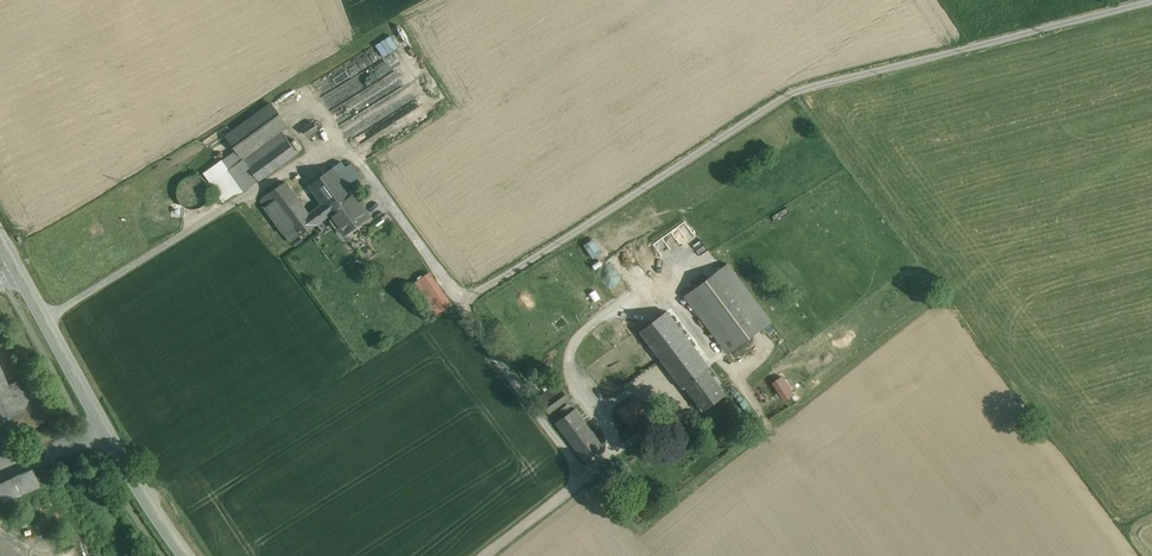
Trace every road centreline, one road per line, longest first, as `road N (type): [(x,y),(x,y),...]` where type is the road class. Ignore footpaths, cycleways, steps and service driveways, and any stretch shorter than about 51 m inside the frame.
road 1 (unclassified): [(487,555),(584,478),(466,318),(471,297),(793,93),(1151,0)]
road 2 (tertiary): [(186,555),(146,501),(20,273)]

